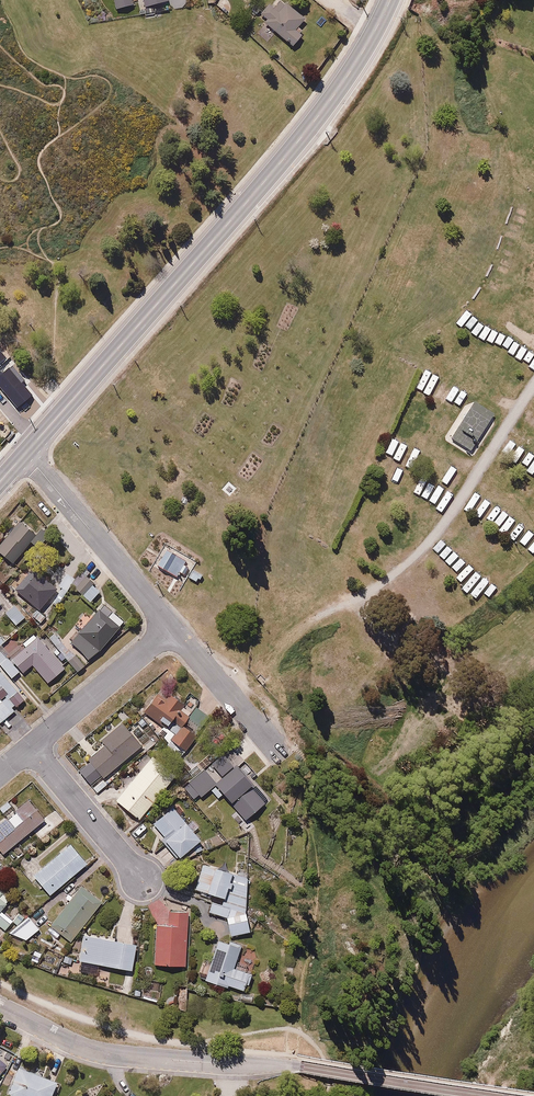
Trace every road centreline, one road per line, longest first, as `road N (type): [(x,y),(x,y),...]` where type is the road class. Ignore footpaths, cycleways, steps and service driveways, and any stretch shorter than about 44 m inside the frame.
road 1 (primary): [(385,13),(285,157),(23,455)]
road 2 (unclassified): [(0,1008),(103,1052),(291,1065),(491,1095)]
road 3 (residential): [(23,455),(169,621)]
road 4 (residential): [(30,742),(169,621)]
road 5 (residential): [(169,621),(282,755)]
road 6 (residential): [(30,742),(139,876)]

